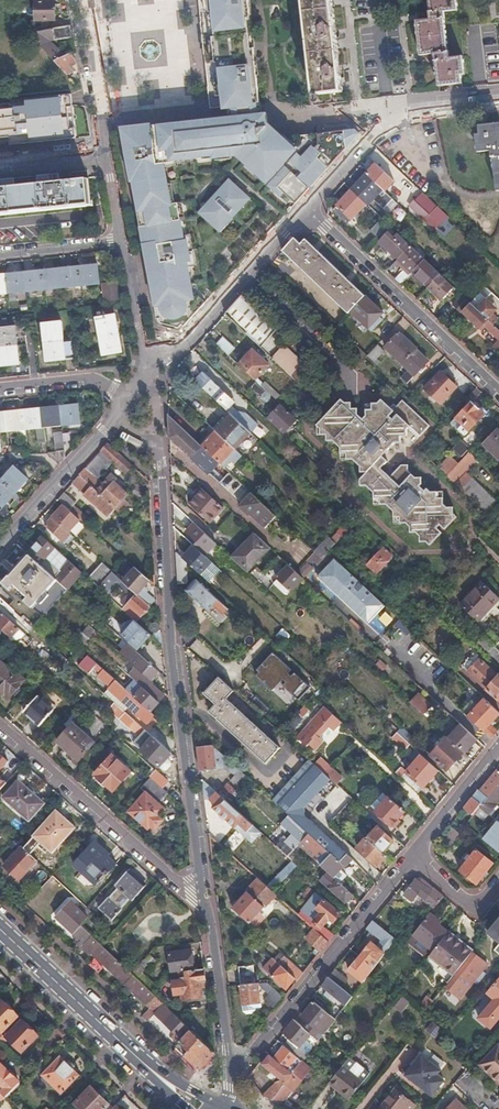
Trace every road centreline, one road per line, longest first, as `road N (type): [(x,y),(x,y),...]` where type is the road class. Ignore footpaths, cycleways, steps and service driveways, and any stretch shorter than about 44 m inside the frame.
road 1 (residential): [(207,896),(174,641),(164,477)]
road 2 (residential): [(233,1069),(274,1030),(411,858)]
road 3 (residential): [(0,728),(191,896),(207,896)]
road 4 (residential): [(498,395),(307,211)]
road 5 (residential): [(307,211),(386,116),(498,101)]
road 6 (secondary): [(0,929),(161,1079)]
road 7 (residential): [(186,342),(307,211)]
road 8 (residential): [(233,1069),(207,896)]
road 9 (residential): [(112,153),(85,0)]
road 10 (residential): [(99,440),(4,542)]
road 11 (residential): [(411,858),(498,750)]
road 12 (residential): [(127,240),(0,254)]

